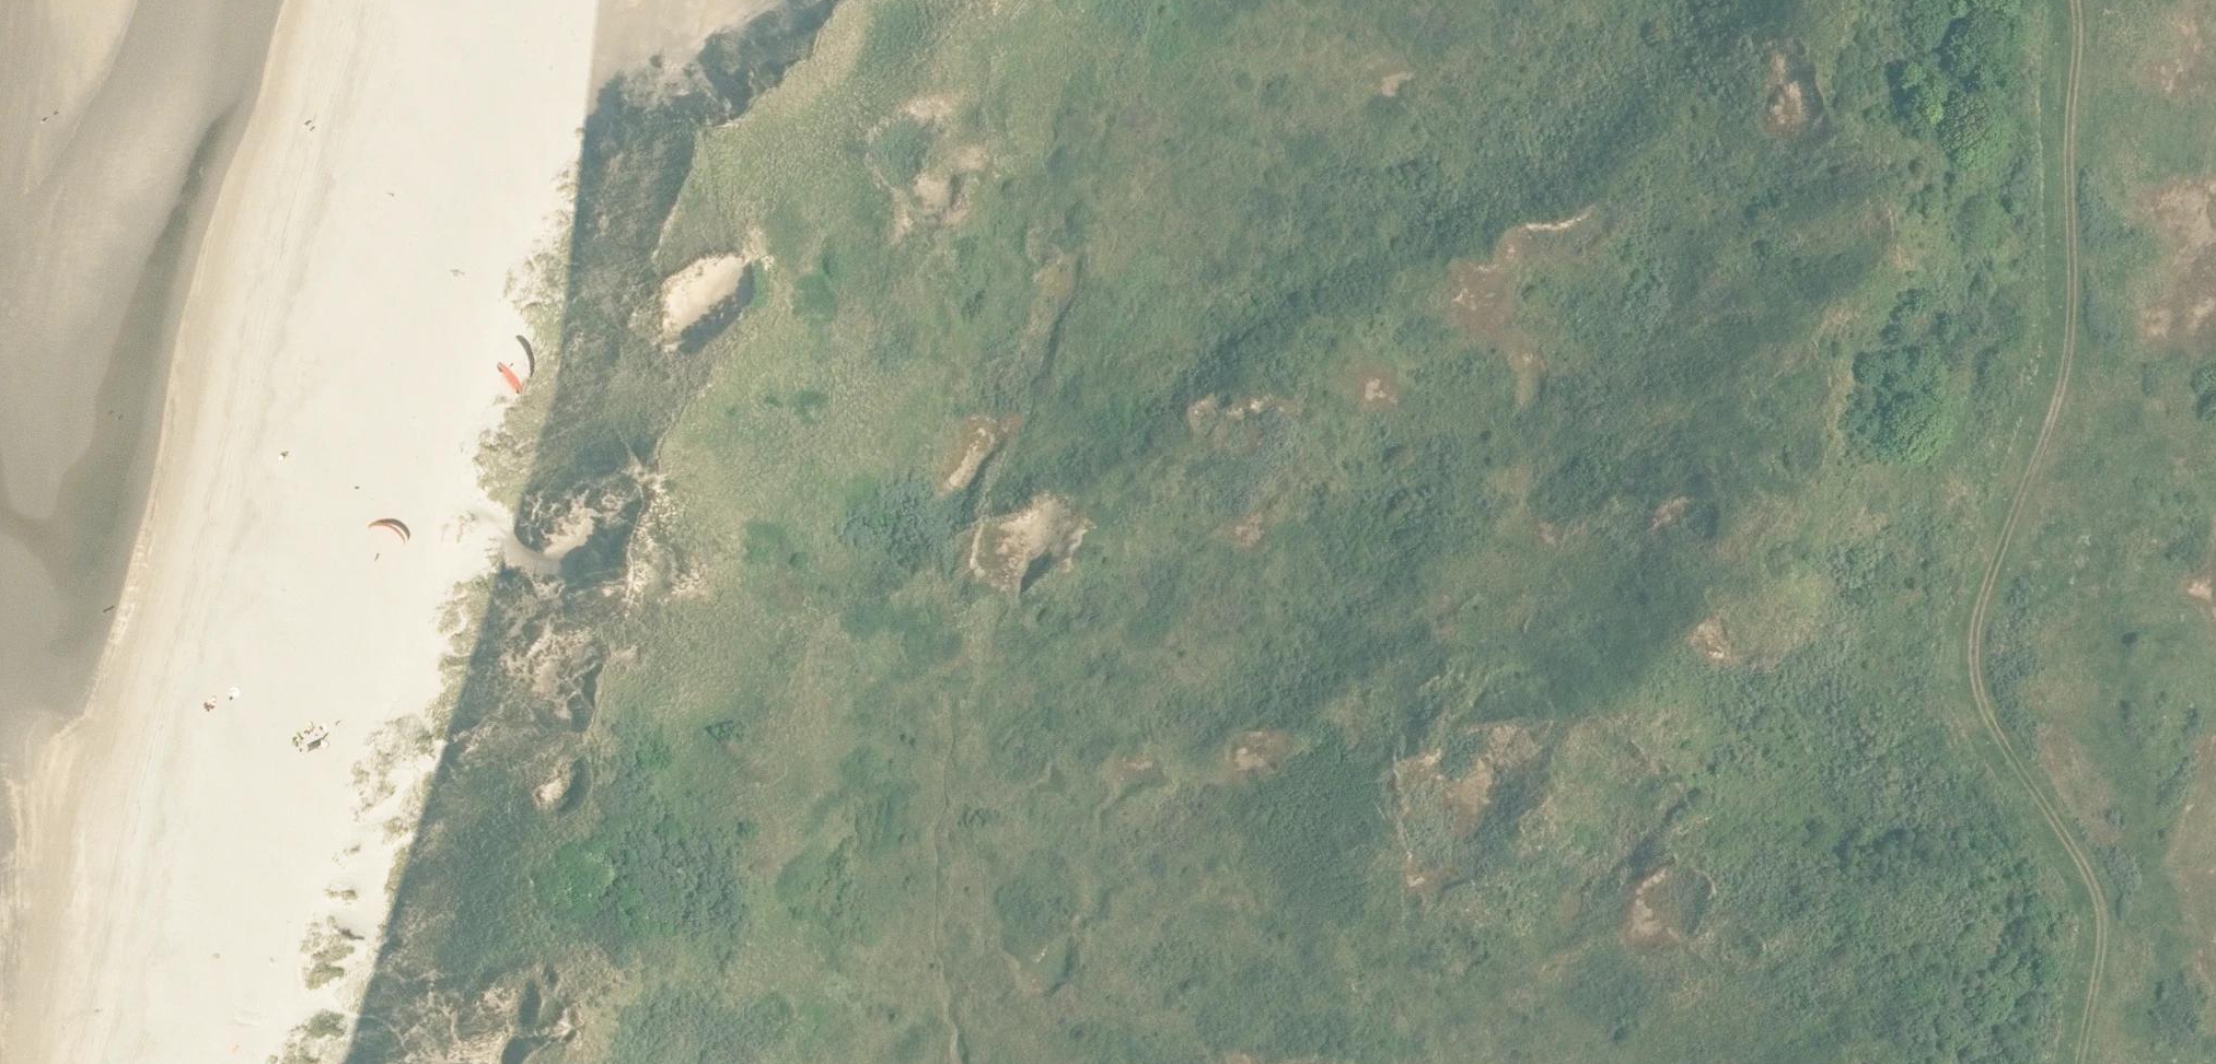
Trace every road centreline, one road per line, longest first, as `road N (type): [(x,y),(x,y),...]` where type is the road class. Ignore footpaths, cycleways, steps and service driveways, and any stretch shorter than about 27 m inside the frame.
road 1 (track): [(2075,0),(2066,357),(1972,635),(1987,717),(2090,879),(2104,915),(2079,1063)]

